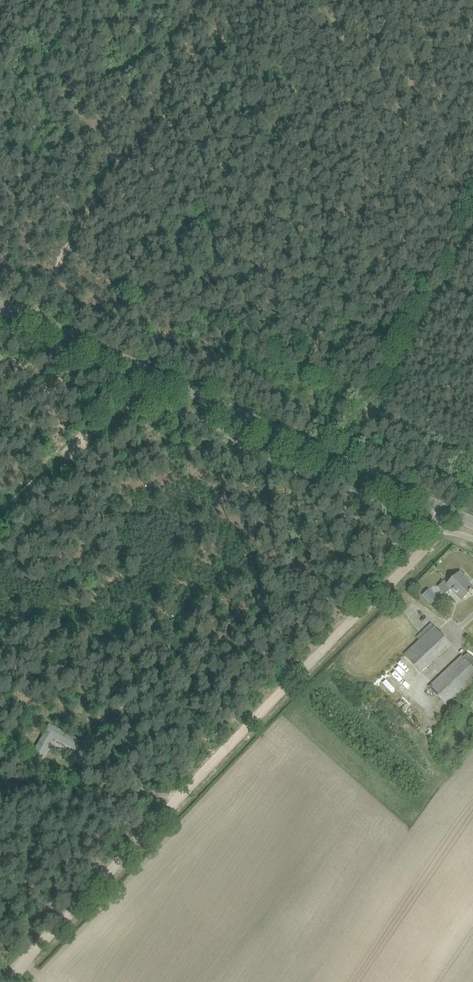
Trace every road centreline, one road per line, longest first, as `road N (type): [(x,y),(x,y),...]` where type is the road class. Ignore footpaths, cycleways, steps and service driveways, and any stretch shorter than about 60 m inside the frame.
road 1 (track): [(13,981),(179,796),(428,542),(445,509)]
road 2 (tertiary): [(472,522),(0,306)]
road 3 (track): [(472,237),(347,464)]
road 4 (track): [(122,385),(0,500)]

